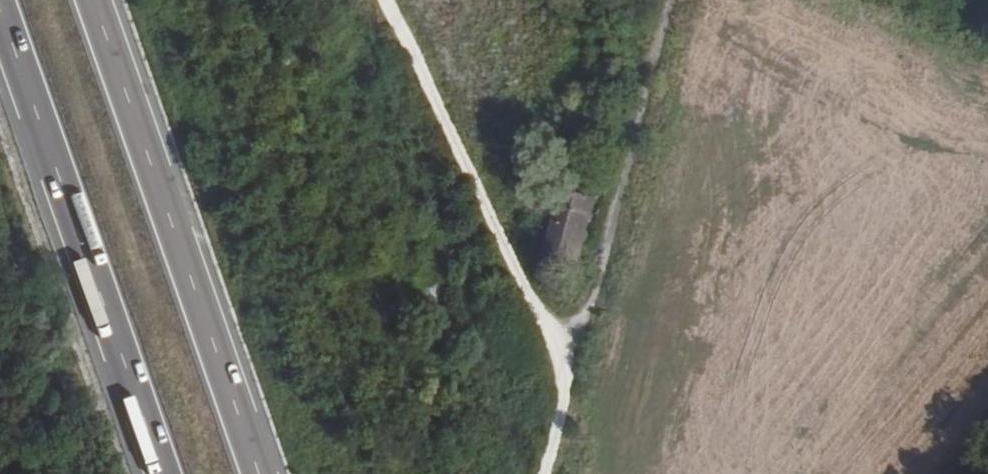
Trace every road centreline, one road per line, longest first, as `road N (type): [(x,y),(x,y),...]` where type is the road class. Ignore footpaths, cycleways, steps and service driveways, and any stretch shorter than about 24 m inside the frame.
road 1 (motorway): [(259,473),(92,0)]
road 2 (motorway): [(1,0),(167,473)]

